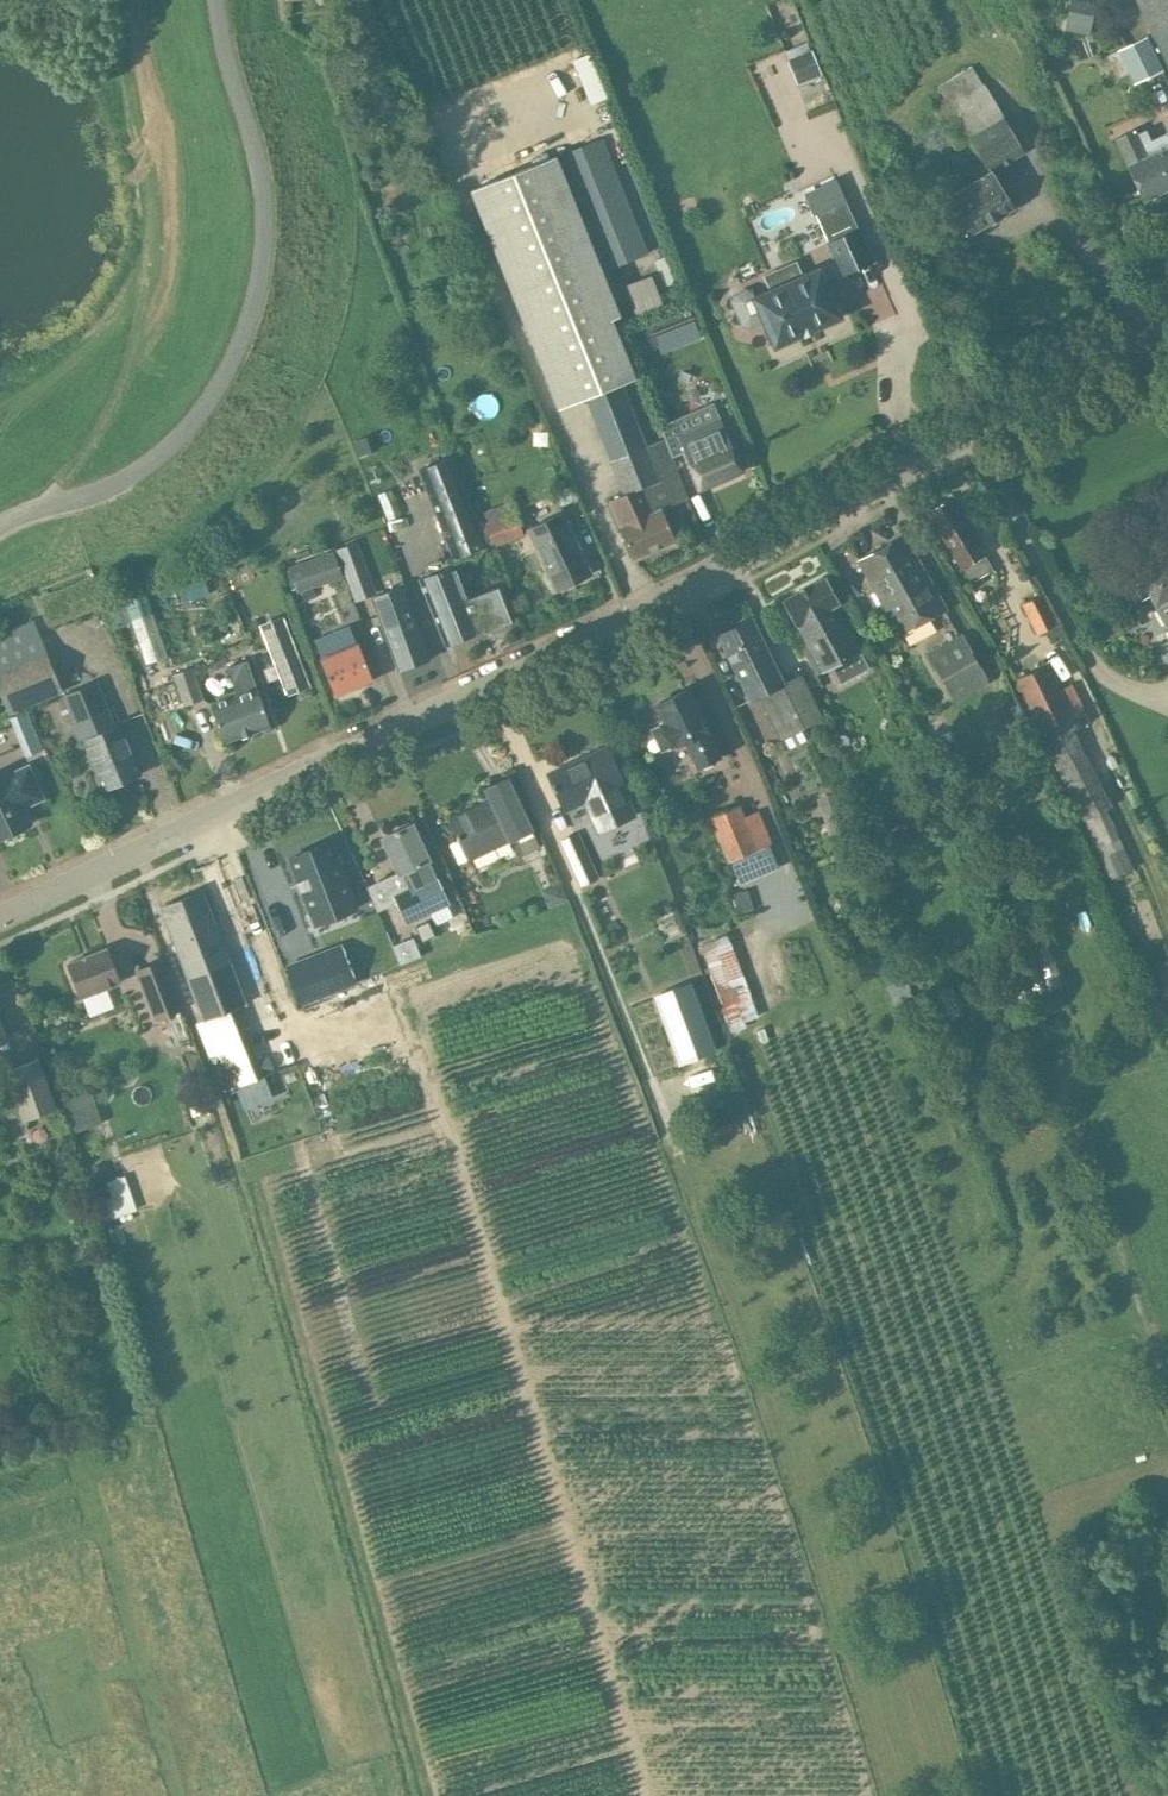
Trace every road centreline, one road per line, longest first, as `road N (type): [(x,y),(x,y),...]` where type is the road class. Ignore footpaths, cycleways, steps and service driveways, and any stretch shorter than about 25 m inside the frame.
road 1 (unclassified): [(0,916),(491,683),(969,436),(1167,319)]
road 2 (unclassified): [(216,0),(262,176),(261,262),(243,336),(197,416),(164,453),(98,490),(0,525)]

